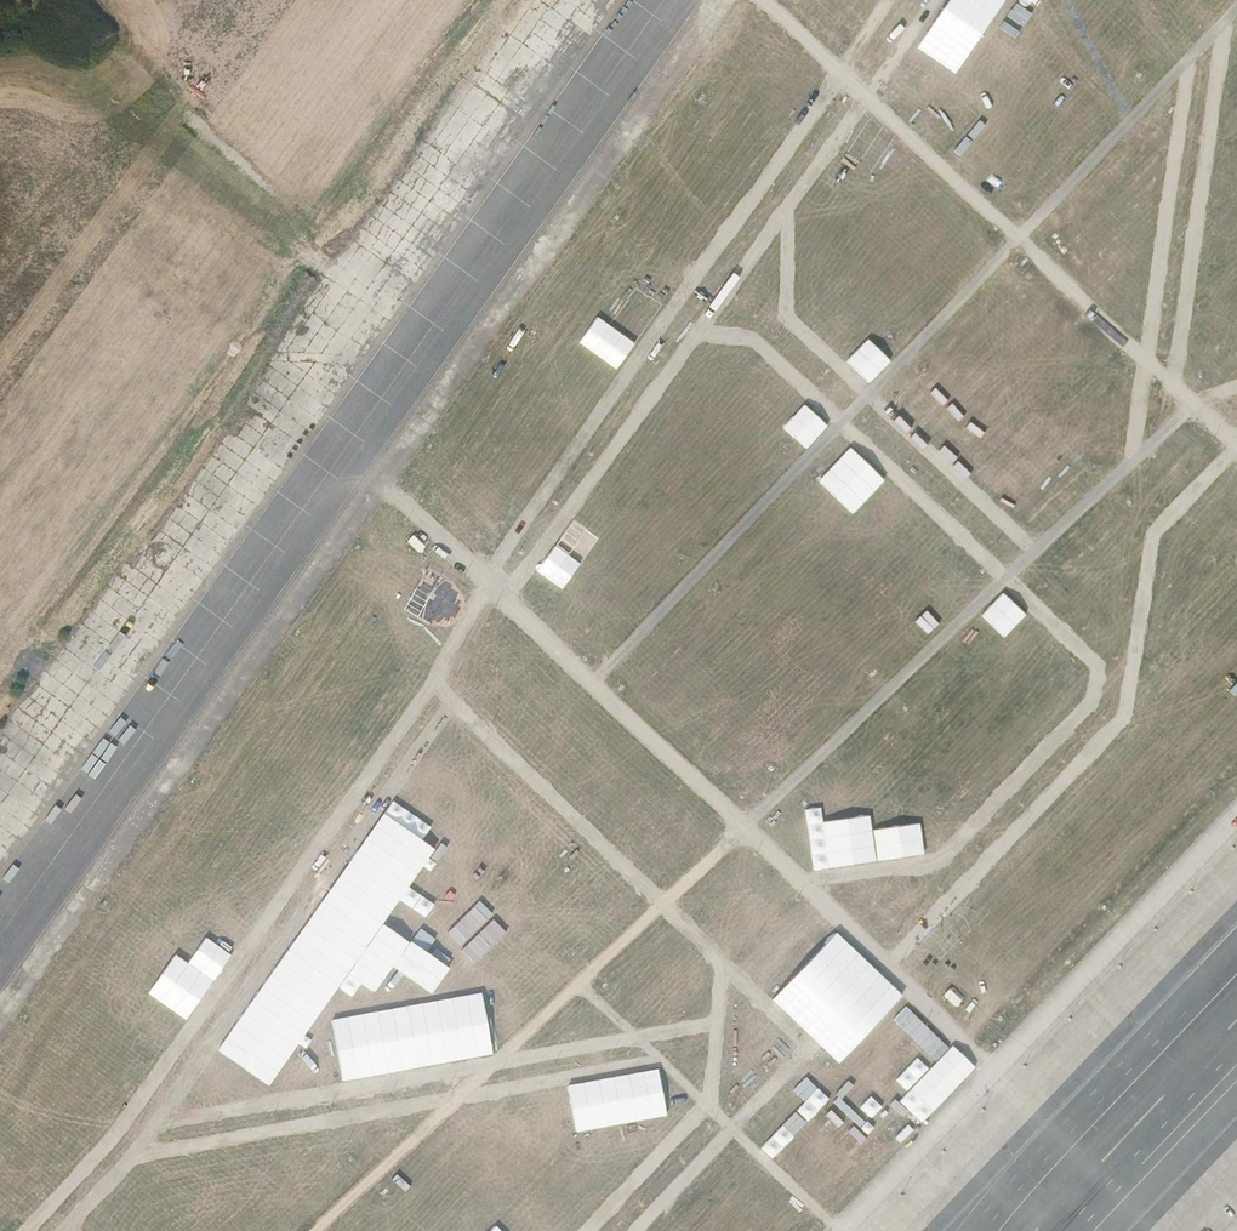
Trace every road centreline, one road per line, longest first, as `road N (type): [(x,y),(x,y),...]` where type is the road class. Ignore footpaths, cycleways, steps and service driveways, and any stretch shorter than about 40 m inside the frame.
road 1 (track): [(886,0),(486,579),(433,687),(111,1137),(24,1230)]
road 2 (track): [(505,598),(701,331),(754,335),(1097,661),(1098,693),(939,866),(805,884)]
road 3 (track): [(1236,388),(1193,406),(312,1230)]
road 4 (track): [(347,447),(1094,1167)]
road 5 (track): [(595,683),(1236,9)]
road 6 (track): [(634,1230),(812,1043),(433,687)]
road 7 (track): [(62,1230),(141,1147),(454,706)]
road 8 (track): [(765,0),(1236,448)]
road 9 (track): [(887,965),(1124,718),(1152,536),(1236,446)]
road 10 (track): [(162,1118),(715,1024)]
road 11 (track): [(141,1147),(659,1059)]
road 12 (track): [(787,213),(788,318),(1035,553)]
road 13 (track): [(1129,466),(1188,60)]
road 14 (track): [(701,331),(936,0)]
road 15 (track): [(1222,25),(1173,387)]
road 16 (track): [(578,982),(840,1230)]
road 17 (track): [(721,958),(707,1104),(587,1230)]

